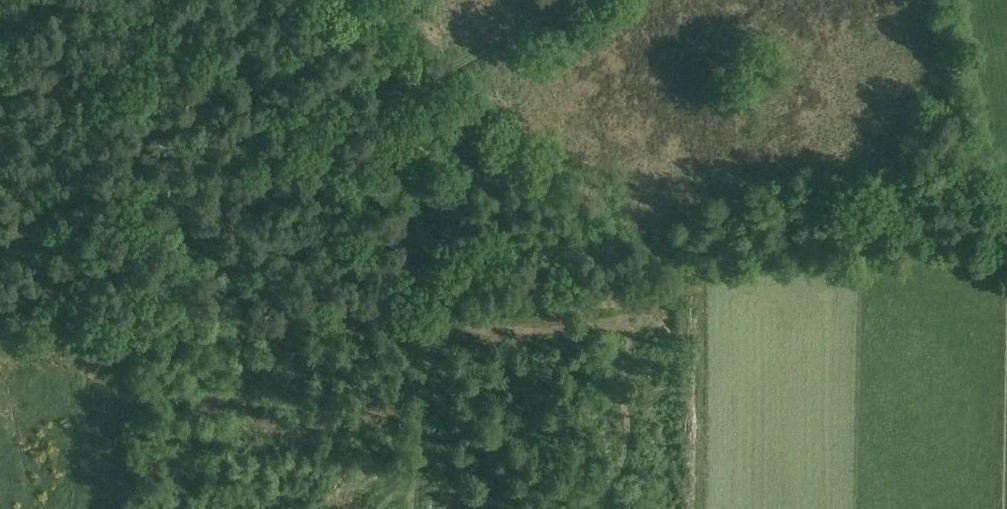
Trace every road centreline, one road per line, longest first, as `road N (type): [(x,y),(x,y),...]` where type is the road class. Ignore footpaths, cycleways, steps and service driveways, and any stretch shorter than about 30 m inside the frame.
road 1 (track): [(0,316),(565,0)]

